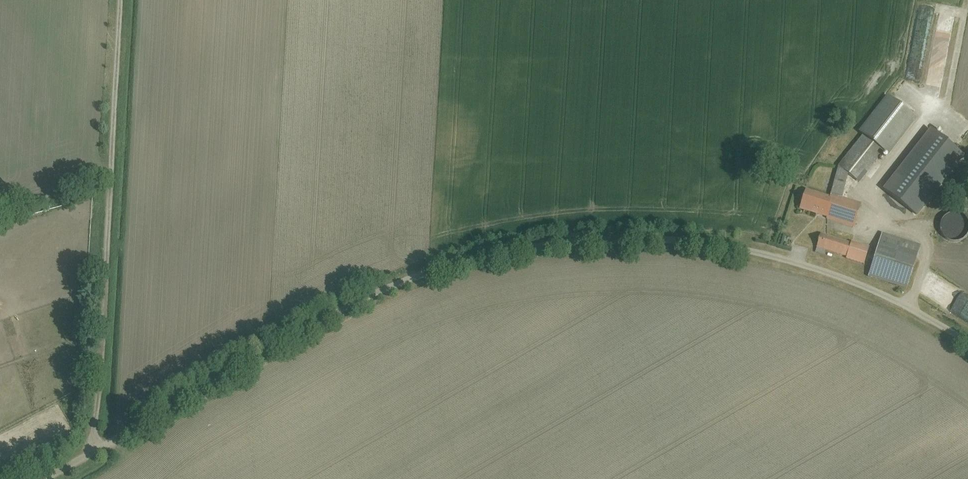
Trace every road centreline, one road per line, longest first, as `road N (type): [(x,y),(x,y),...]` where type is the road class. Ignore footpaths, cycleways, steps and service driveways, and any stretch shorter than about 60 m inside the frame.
road 1 (unclassified): [(967,345),(851,282),(766,257),(613,240),(505,252),(361,299),(46,478)]
road 2 (track): [(99,449),(125,0)]

